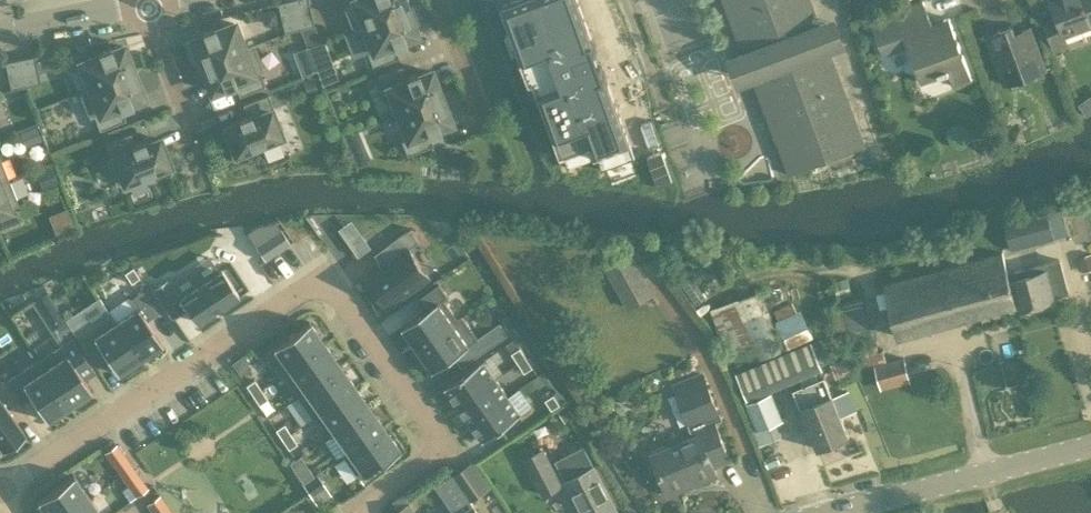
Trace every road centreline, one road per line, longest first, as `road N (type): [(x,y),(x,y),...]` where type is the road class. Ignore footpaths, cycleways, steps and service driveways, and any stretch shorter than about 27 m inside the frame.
road 1 (residential): [(0,491),(320,272),(442,447),(365,512)]
road 2 (unclassified): [(831,512),(1090,443)]
road 3 (residential): [(145,5),(0,35)]
road 4 (residential): [(674,132),(627,0)]
road 5 (residential): [(191,129),(145,5)]
road 6 (residential): [(487,123),(443,0)]

